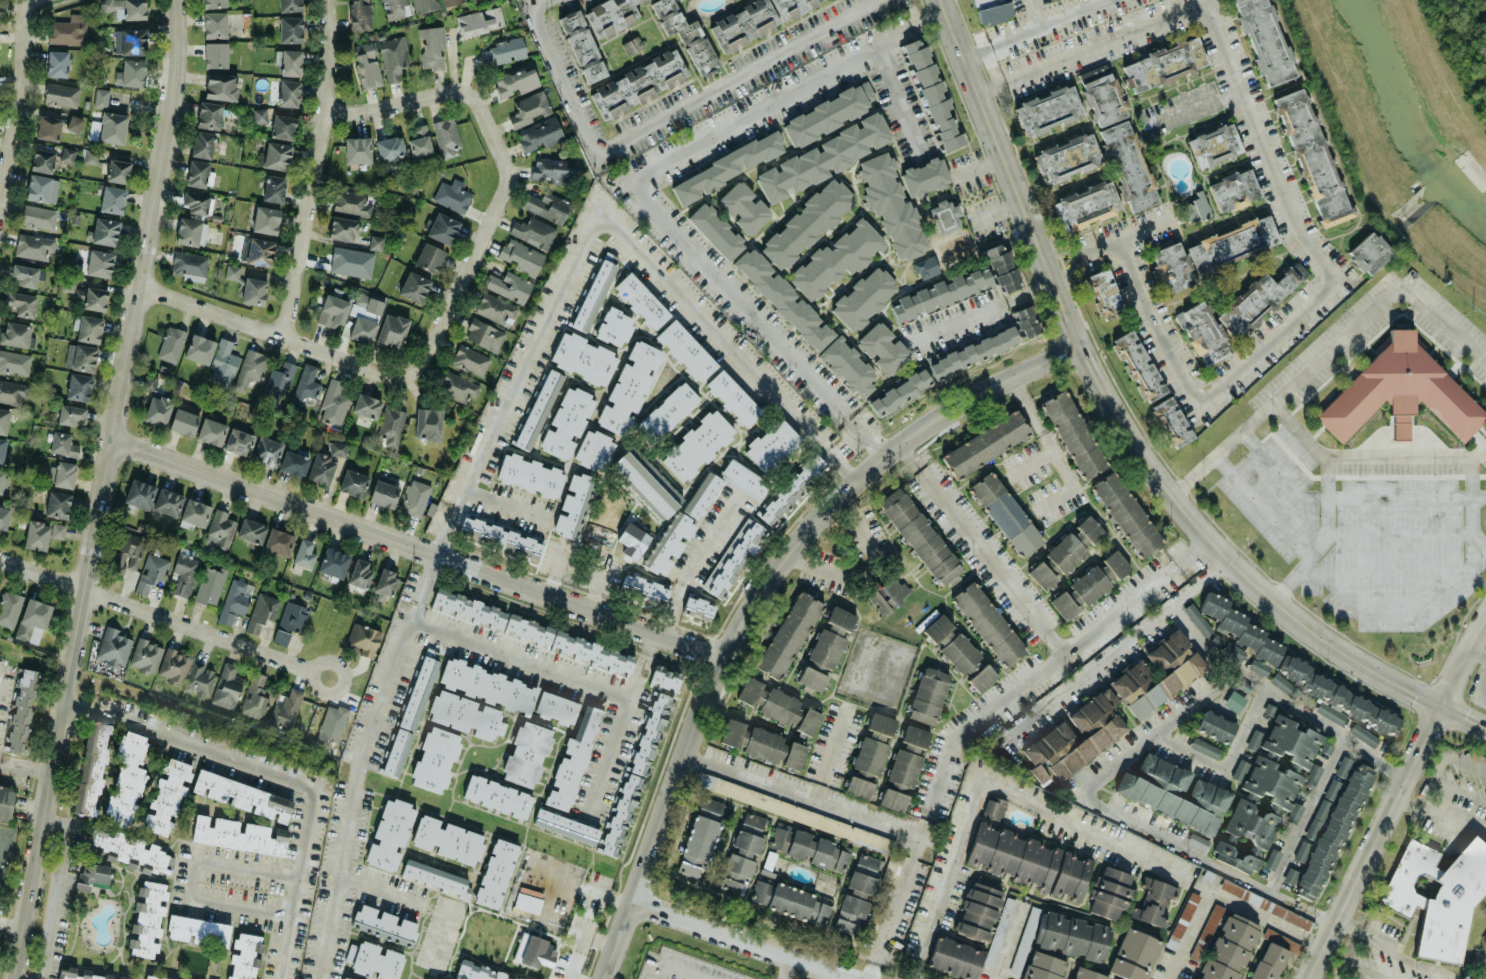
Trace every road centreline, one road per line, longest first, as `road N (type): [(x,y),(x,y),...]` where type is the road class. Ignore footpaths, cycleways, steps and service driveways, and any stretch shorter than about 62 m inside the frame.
road 1 (tertiary): [(174,0),(178,53),(140,289),(14,978)]
road 2 (tertiary): [(1079,344),(906,440),(814,526),(768,584),(706,696),(605,978)]
road 3 (residential): [(725,656),(114,441)]
road 4 (tertiary): [(1485,728),(1335,646),(1269,597),(1170,494),(1079,344)]
road 5 (residential): [(414,367),(428,357),(506,191),(508,167),(475,98),(451,92),(370,112),(328,110)]
road 6 (residential): [(1485,616),(1308,978)]
road 7 (tertiary): [(1079,344),(941,0)]
road 8 (residential): [(327,678),(0,558)]
road 9 (residential): [(285,337),(328,110),(329,0)]
road 10 (residential): [(140,289),(386,373),(414,367)]
road 11 (residential): [(859,978),(635,898)]
road 12 (residential): [(0,207),(34,0)]

